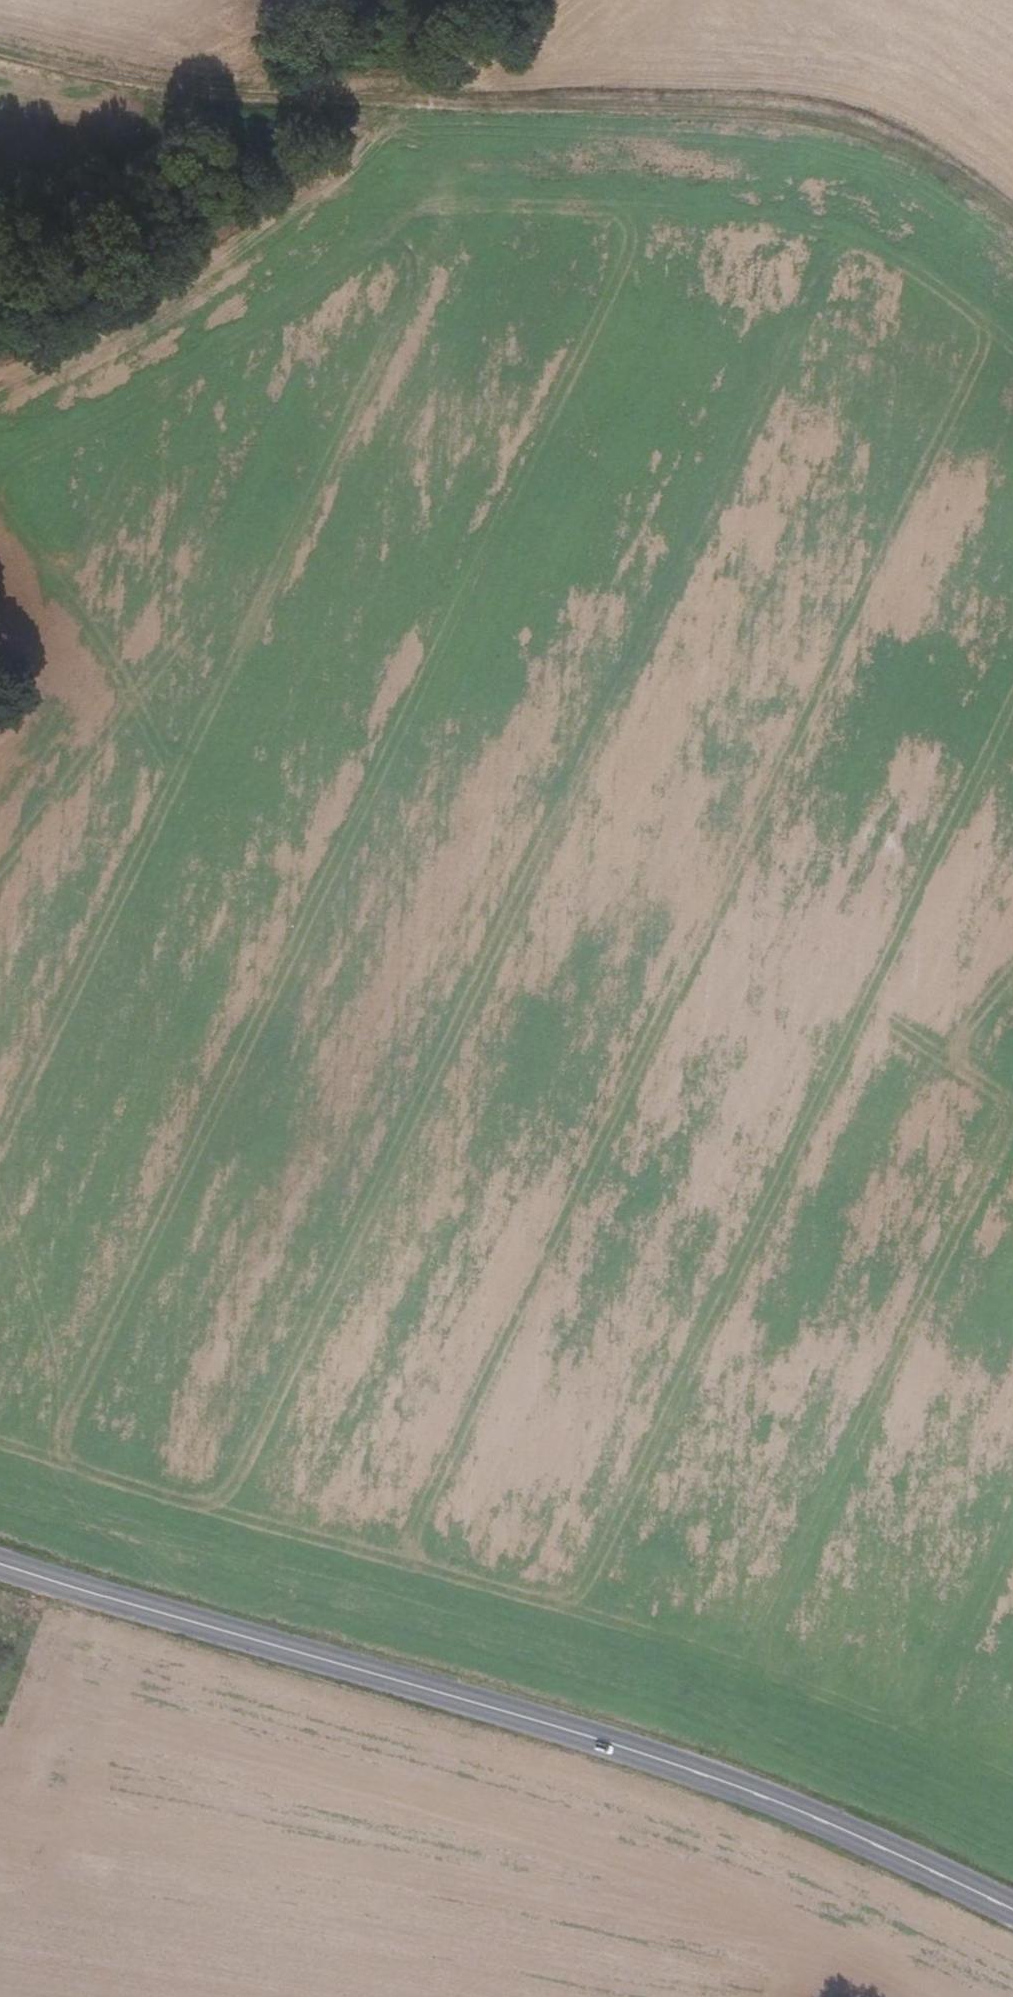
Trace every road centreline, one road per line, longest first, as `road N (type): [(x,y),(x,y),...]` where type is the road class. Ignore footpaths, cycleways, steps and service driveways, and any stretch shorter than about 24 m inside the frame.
road 1 (tertiary): [(1012,1910),(675,1761),(0,1563)]
road 2 (track): [(0,50),(311,106),(809,115),(911,144),(1012,211)]

